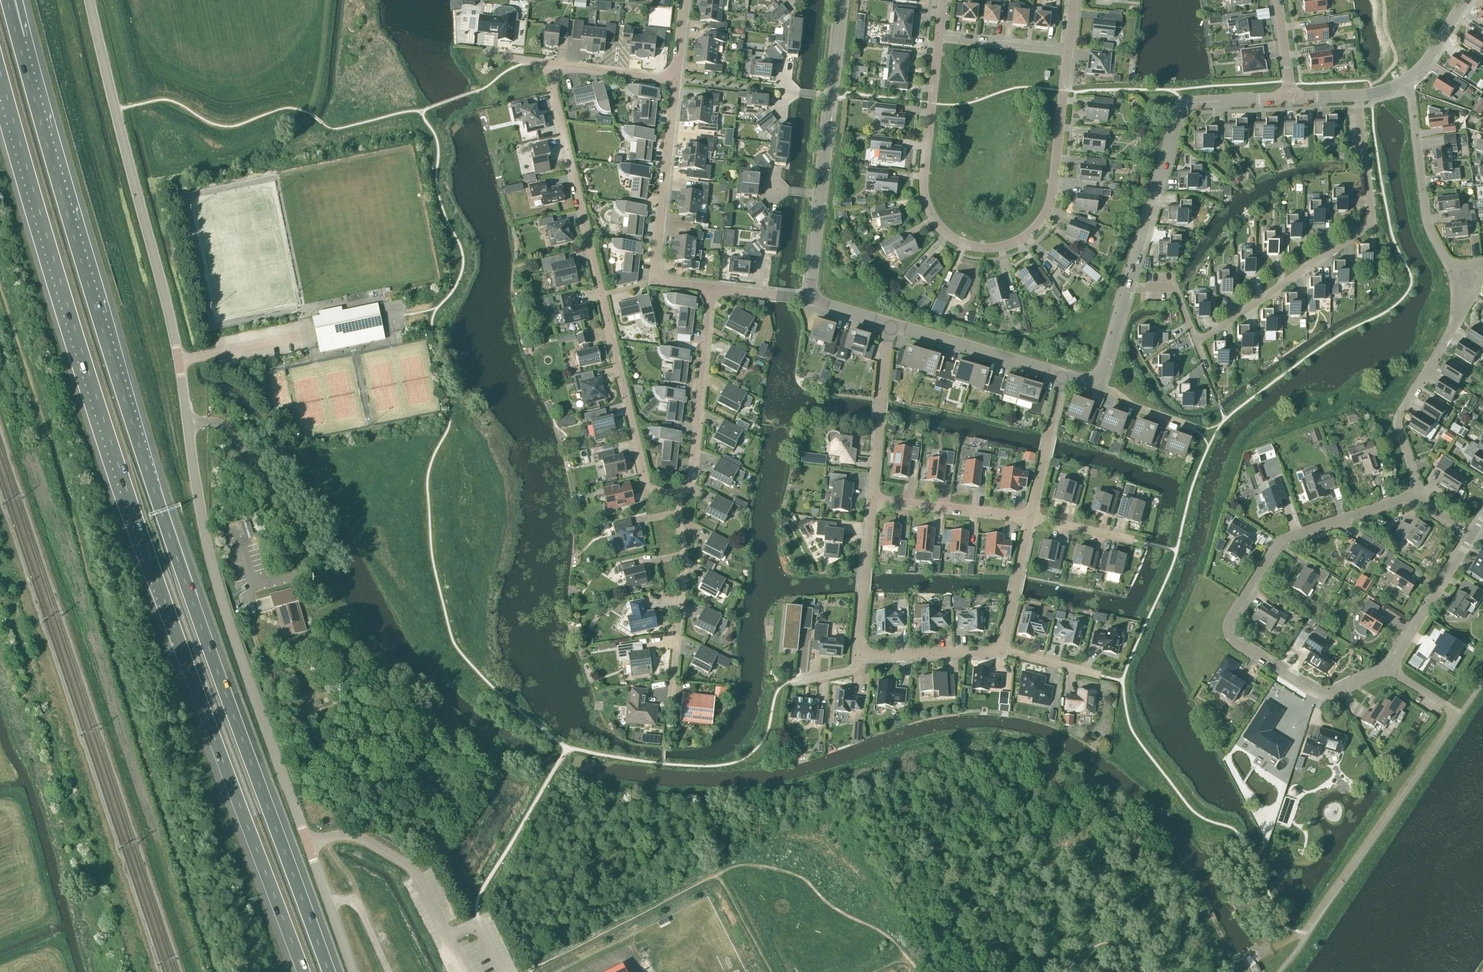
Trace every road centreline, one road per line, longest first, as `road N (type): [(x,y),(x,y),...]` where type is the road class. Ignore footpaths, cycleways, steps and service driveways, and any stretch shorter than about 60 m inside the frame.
road 1 (unclassified): [(353,971),(215,573),(171,324),(89,0)]
road 2 (motorway): [(328,971),(149,476),(36,105)]
road 3 (motorway): [(11,114),(131,504),(303,971)]
road 4 (residential): [(1068,52),(1047,218),(1023,242),(981,251),(943,232),(923,189),(938,38)]
road 5 (residential): [(674,494),(653,489),(643,476),(546,64)]
road 6 (residential): [(1357,96),(1372,212),(1366,229),(1203,340),(1194,340),(1174,289),(1130,288)]
road 7 (tertiary): [(810,300),(843,0)]
road 8 (tertiary): [(1130,288),(1184,106),(1290,99)]
road 9 (residential): [(711,289),(654,282),(676,79)]
road 10 (residential): [(1229,634),(1231,616),(1283,540),(1414,494)]
road 11 (residential): [(1414,494),(1400,413),(1450,335),(1450,269)]
road 12 (residential): [(711,289),(693,471),(674,494)]
road 13 (residential): [(671,702),(684,570),(674,494)]
road 14 (residential): [(1450,269),(1425,215),(1405,83)]
road 15 (residential): [(1229,634),(1321,694),(1390,668)]
road 16 (tertiary): [(1063,375),(892,325)]
road 17 (residential): [(873,498),(892,325)]
road 18 (residential): [(858,656),(873,498)]
road 19 (residential): [(1030,516),(873,498)]
road 20 (residential): [(1390,668),(1473,534)]
road 21 (residential): [(858,656),(1000,652)]
road 22 (residential): [(1000,652),(1030,516)]
road 23 (residential): [(676,79),(546,64)]
road 24 (residential): [(1068,52),(938,38)]

